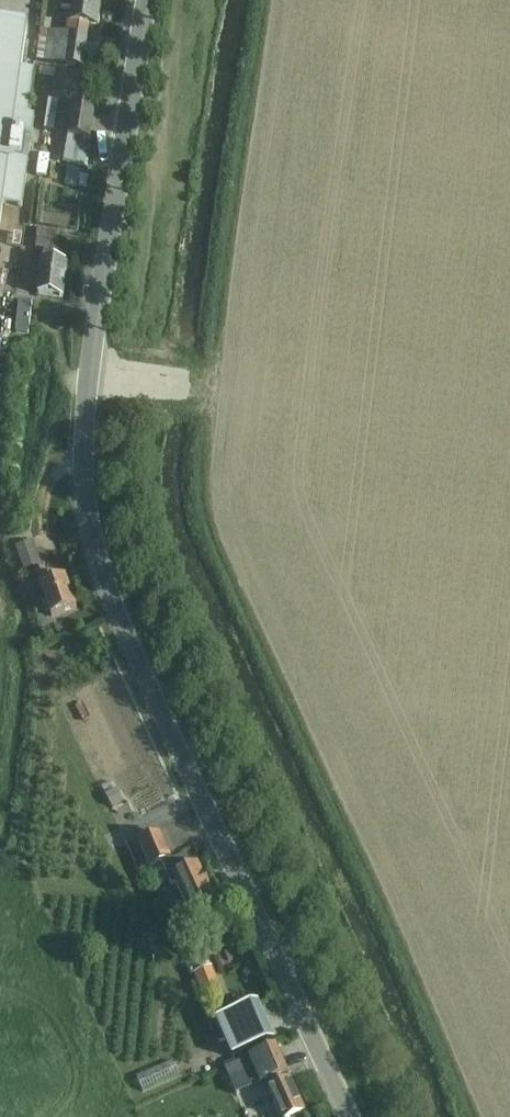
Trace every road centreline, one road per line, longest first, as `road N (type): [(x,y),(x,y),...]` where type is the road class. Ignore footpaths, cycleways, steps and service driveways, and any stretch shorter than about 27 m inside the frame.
road 1 (unclassified): [(350,1116),(126,637),(90,528),(87,399),(146,0)]

